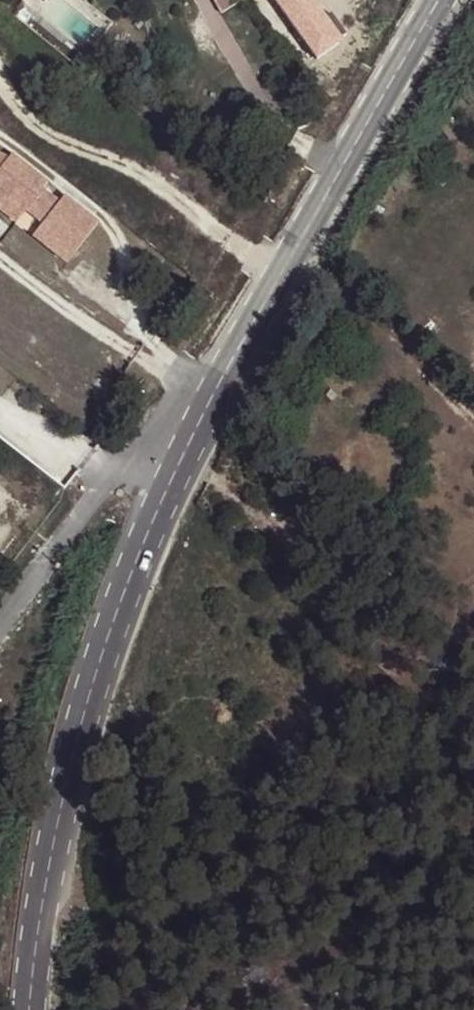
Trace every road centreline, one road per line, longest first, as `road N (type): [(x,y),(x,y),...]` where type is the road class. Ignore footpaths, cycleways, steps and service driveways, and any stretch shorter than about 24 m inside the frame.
road 1 (secondary): [(441,0),(172,482)]
road 2 (secondary): [(172,482),(93,678),(73,751),(29,1009)]
road 3 (residential): [(125,464),(0,621)]
road 4 (residential): [(0,405),(82,466),(125,464)]

